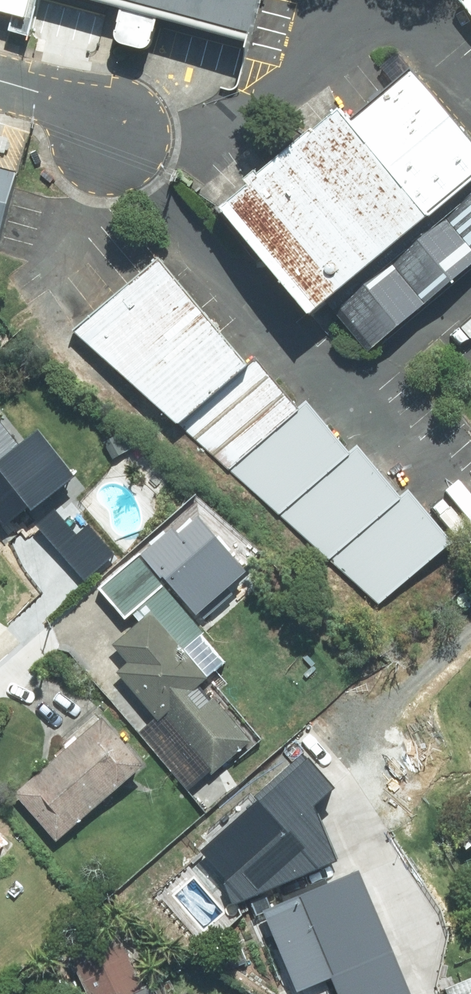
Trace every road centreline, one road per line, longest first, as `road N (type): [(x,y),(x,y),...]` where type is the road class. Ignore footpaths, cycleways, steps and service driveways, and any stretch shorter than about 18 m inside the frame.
road 1 (residential): [(111,137),(61,102),(0,81)]

